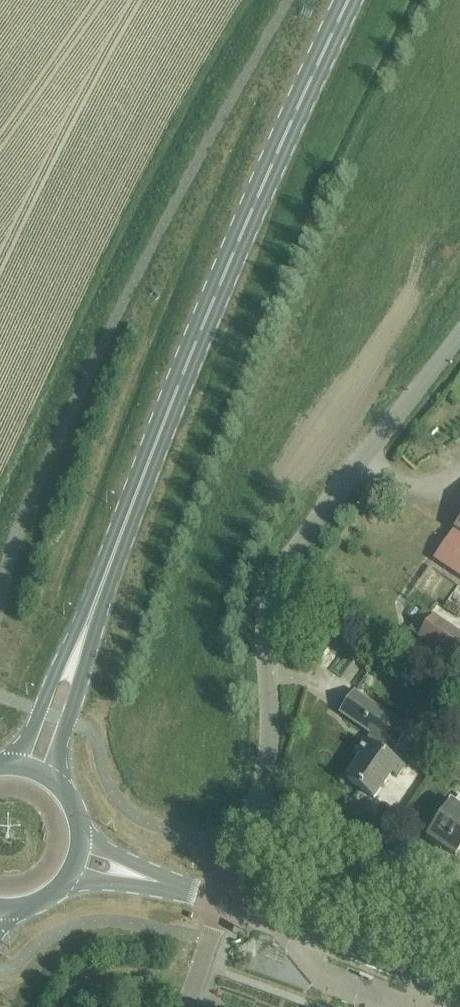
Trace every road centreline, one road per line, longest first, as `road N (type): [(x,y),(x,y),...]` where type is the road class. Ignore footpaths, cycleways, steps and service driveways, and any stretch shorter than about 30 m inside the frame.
road 1 (primary): [(88,624),(235,253),(351,0)]
road 2 (residential): [(257,810),(272,728),(272,609),(292,551),(459,333)]
road 3 (residential): [(459,994),(224,907)]
road 4 (residential): [(459,906),(374,853),(257,810)]
road 5 (primary): [(55,783),(88,624)]
road 6 (primary): [(88,624),(15,765)]

